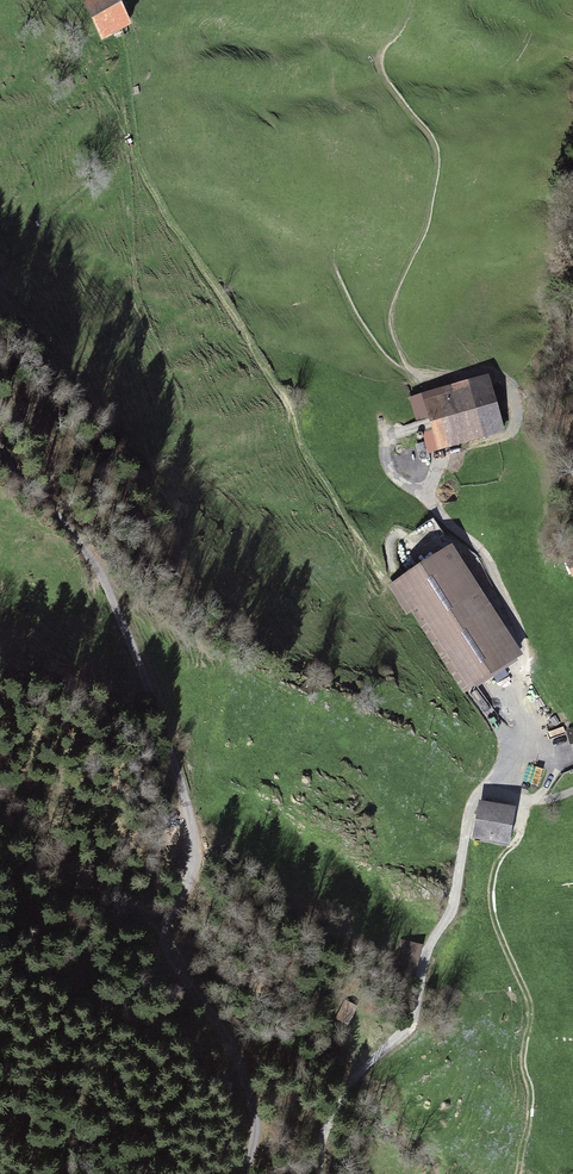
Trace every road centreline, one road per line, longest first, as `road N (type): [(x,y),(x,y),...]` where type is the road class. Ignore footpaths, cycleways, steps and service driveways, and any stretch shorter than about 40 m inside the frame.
road 1 (unclassified): [(387,436),(389,476),(423,496),(485,554),(526,651),(529,730),(521,757),(470,810),(455,901),(422,968),(407,1030),(357,1075),(324,1133),(319,1173)]
road 2 (residential): [(252,1173),(258,1139),(244,1075),(169,953),(169,931),(193,872),(190,819),(160,724),(86,549),(15,466),(0,420)]

